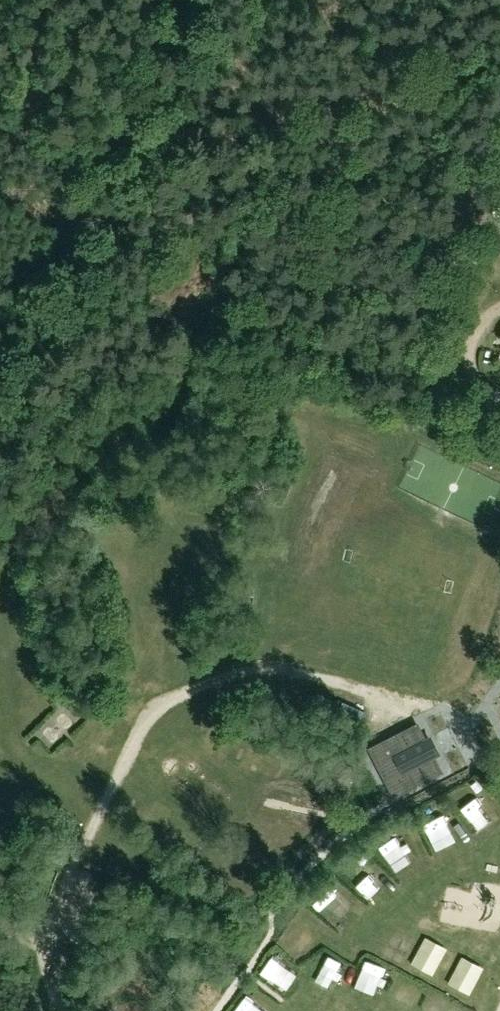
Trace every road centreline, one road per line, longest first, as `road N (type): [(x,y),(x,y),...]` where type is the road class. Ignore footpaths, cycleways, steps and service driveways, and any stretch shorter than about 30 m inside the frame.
road 1 (track): [(99,175),(166,0)]
road 2 (track): [(0,326),(99,175)]

